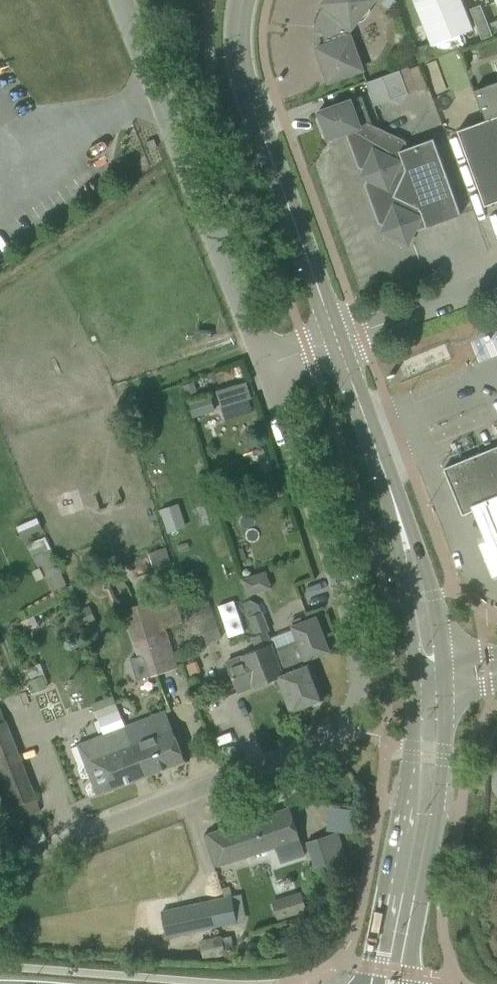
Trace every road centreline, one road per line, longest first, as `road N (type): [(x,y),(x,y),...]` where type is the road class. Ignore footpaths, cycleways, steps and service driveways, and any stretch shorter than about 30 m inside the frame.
road 1 (unclassified): [(266,362),(121,0)]
road 2 (unclassified): [(348,729),(359,688),(355,629),(266,362)]
road 3 (unclassified): [(348,729),(0,878)]
road 4 (tertiary): [(337,339),(246,86),(238,47),(243,0)]
road 5 (tertiary): [(414,676),(410,786),(371,983)]
road 6 (tertiary): [(411,983),(441,791),(443,695)]
road 7 (tertiary): [(407,542),(337,339)]
road 8 (unclassified): [(337,339),(496,280)]
road 9 (tertiary): [(407,542),(414,676)]

